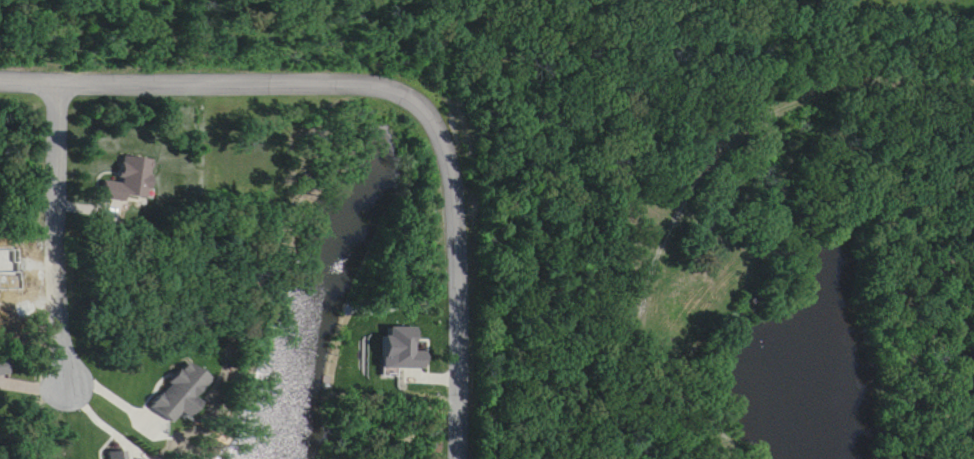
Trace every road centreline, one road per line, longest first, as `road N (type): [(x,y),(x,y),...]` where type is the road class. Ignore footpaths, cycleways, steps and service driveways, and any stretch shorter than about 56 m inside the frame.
road 1 (residential): [(459,458),(457,223),(431,147),(401,106),(339,84),(0,77)]
road 2 (residential): [(643,312),(686,189),(723,139),(776,109),(830,95),(888,84),(973,83)]
road 3 (residential): [(61,77),(66,388)]

